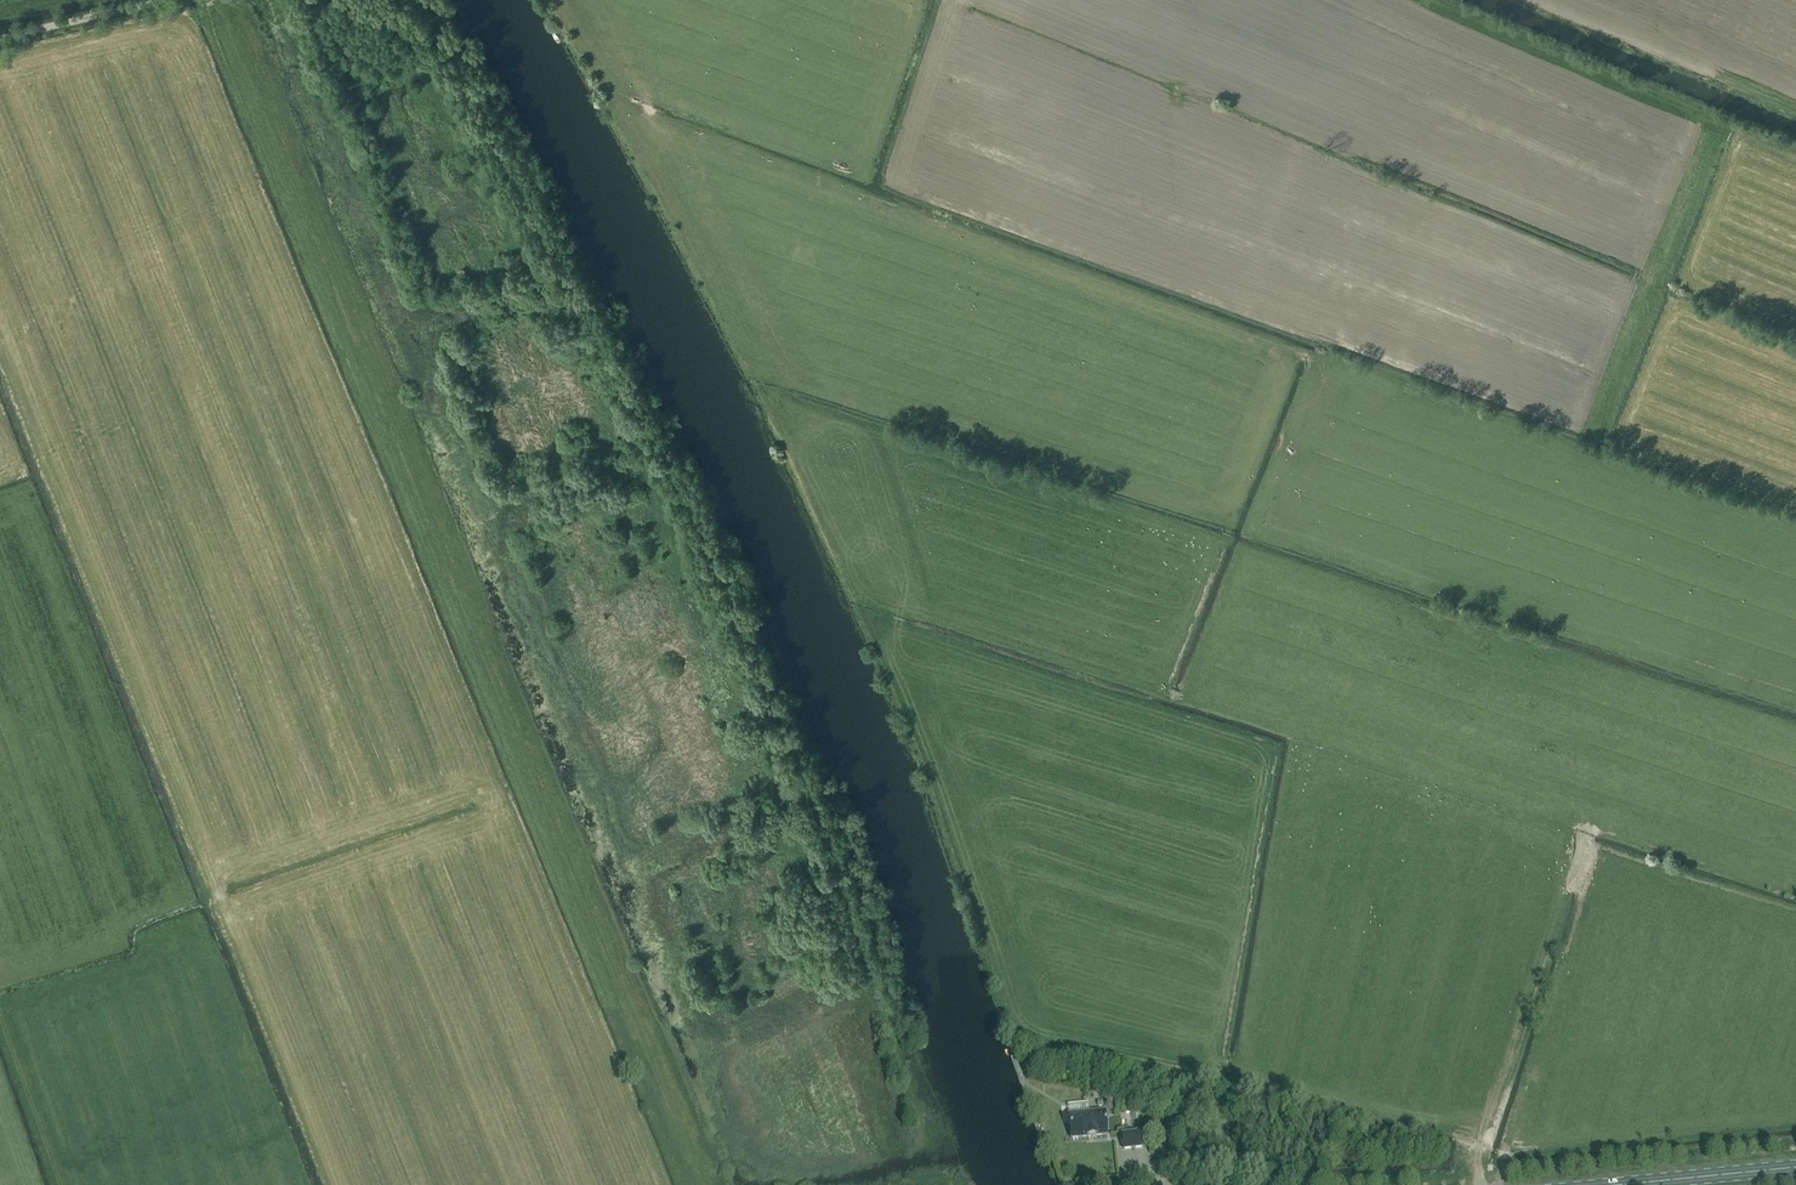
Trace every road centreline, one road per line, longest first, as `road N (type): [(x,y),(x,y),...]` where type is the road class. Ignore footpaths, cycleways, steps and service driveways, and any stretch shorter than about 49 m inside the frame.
road 1 (primary): [(1617,1184),(1795,1167)]
road 2 (track): [(0,40),(167,0)]

